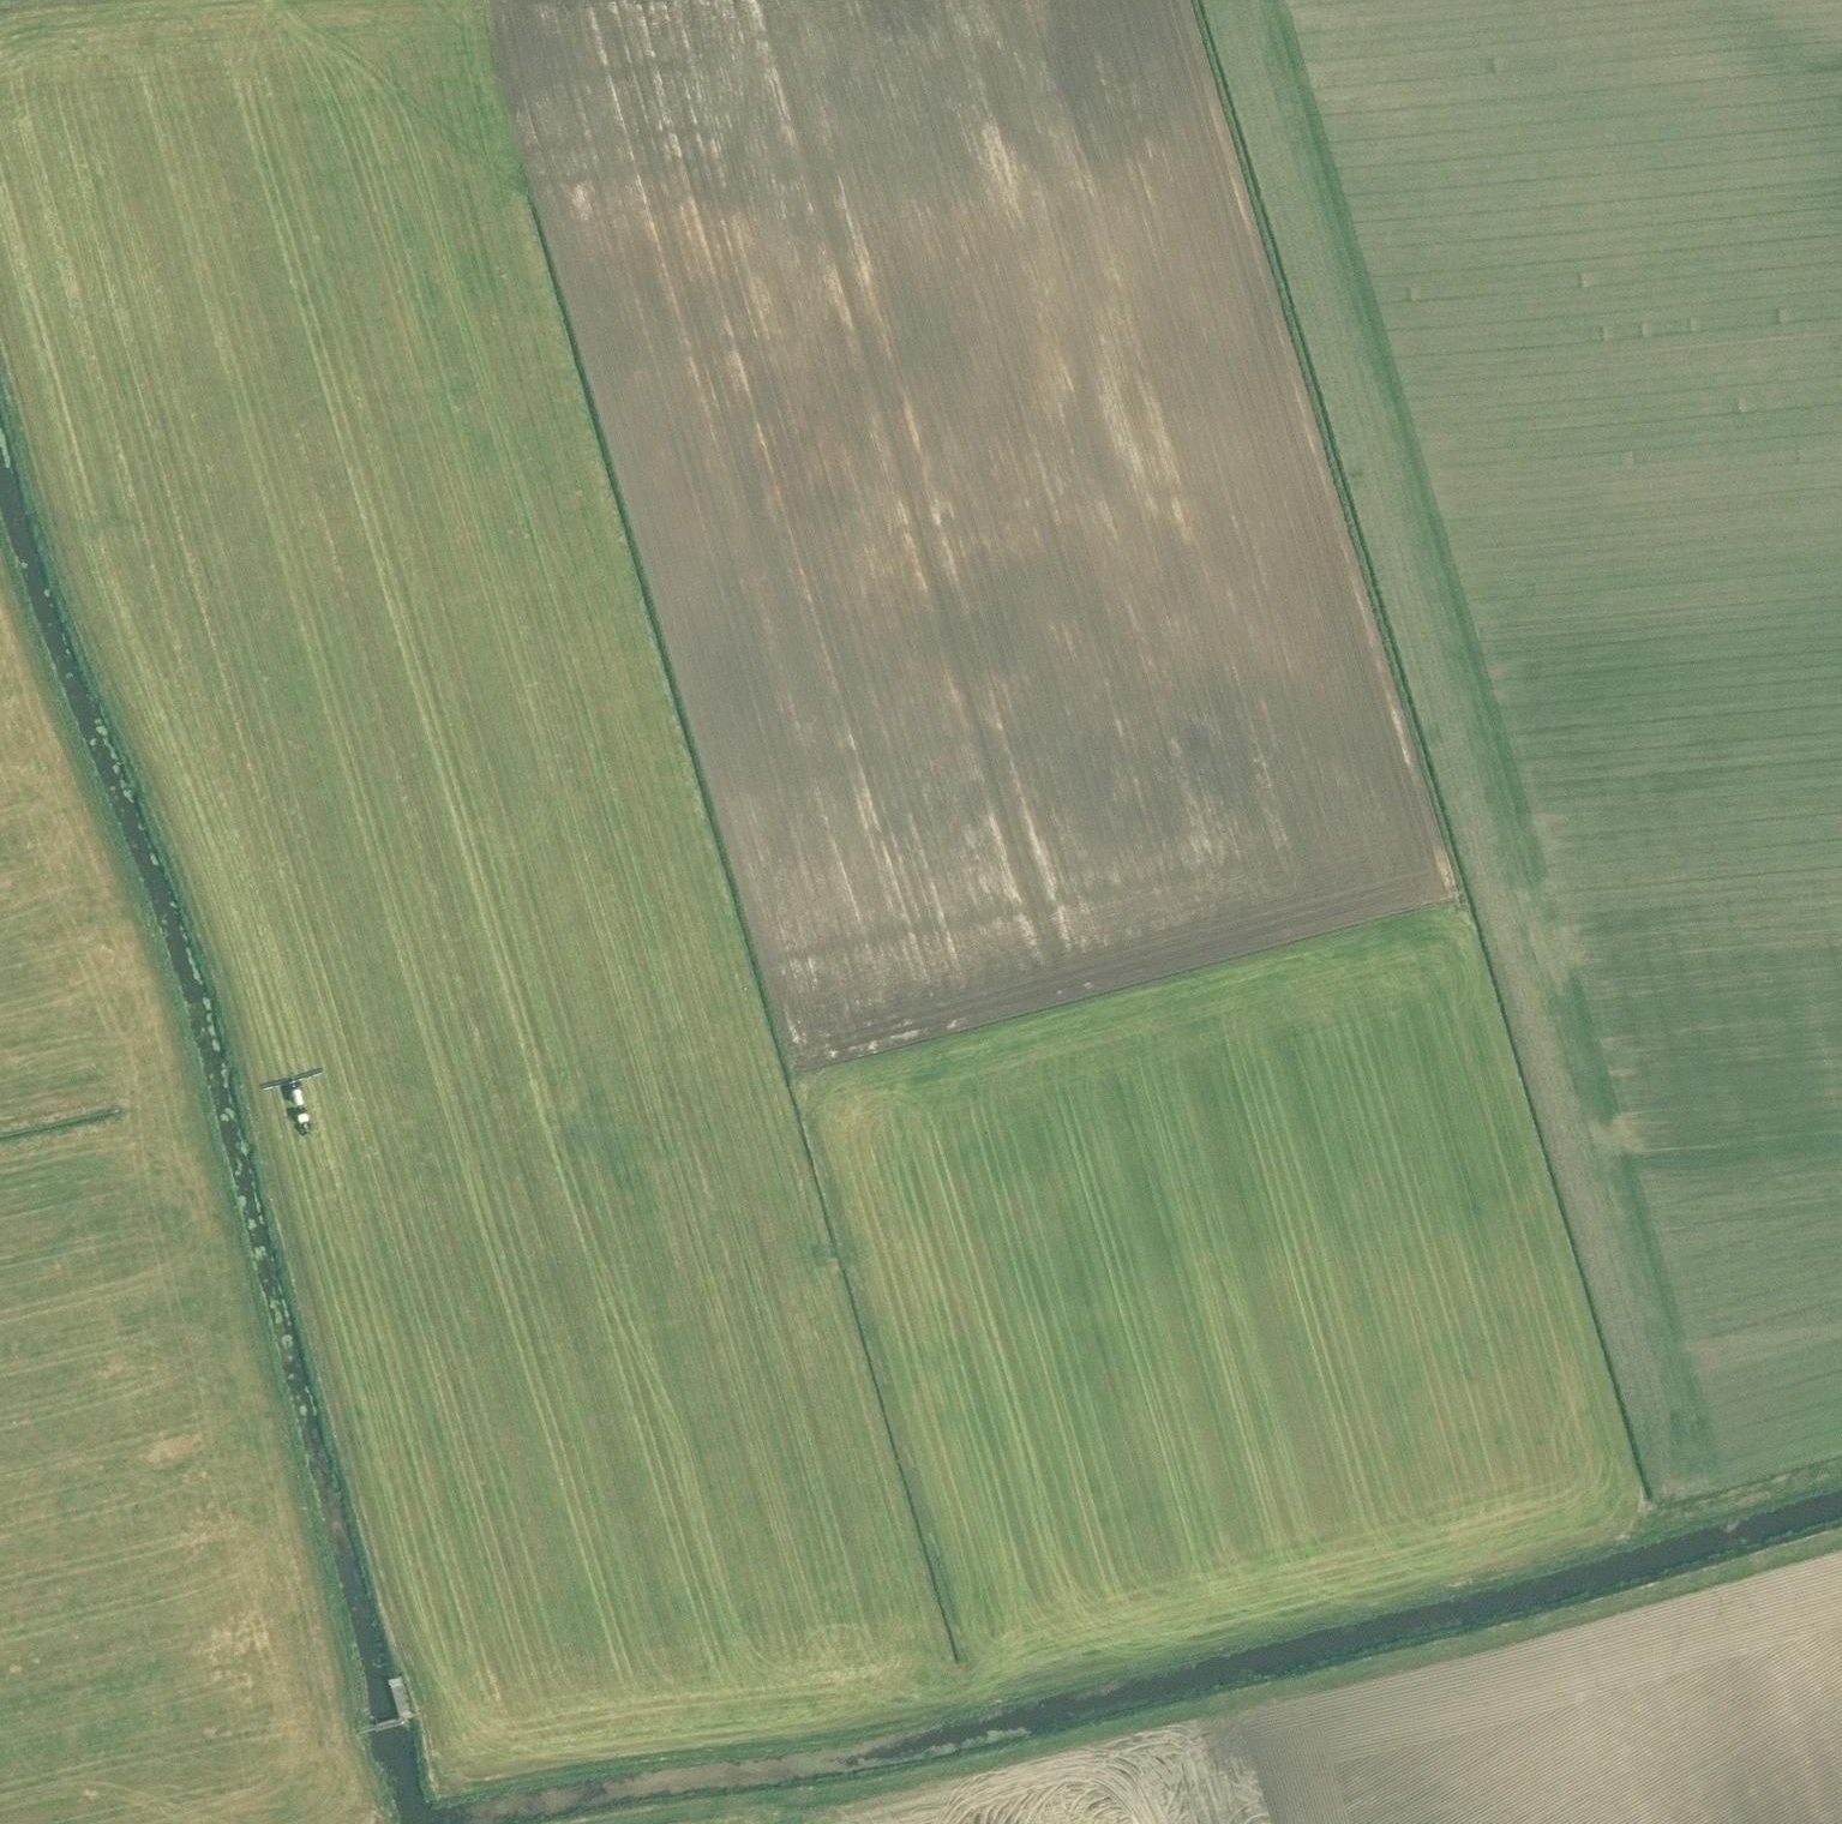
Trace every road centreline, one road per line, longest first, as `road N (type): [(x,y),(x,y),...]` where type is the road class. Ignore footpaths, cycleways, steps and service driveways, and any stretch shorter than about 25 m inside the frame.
road 1 (track): [(384,1823),(352,1734),(327,1595),(201,1106),(0,544)]

